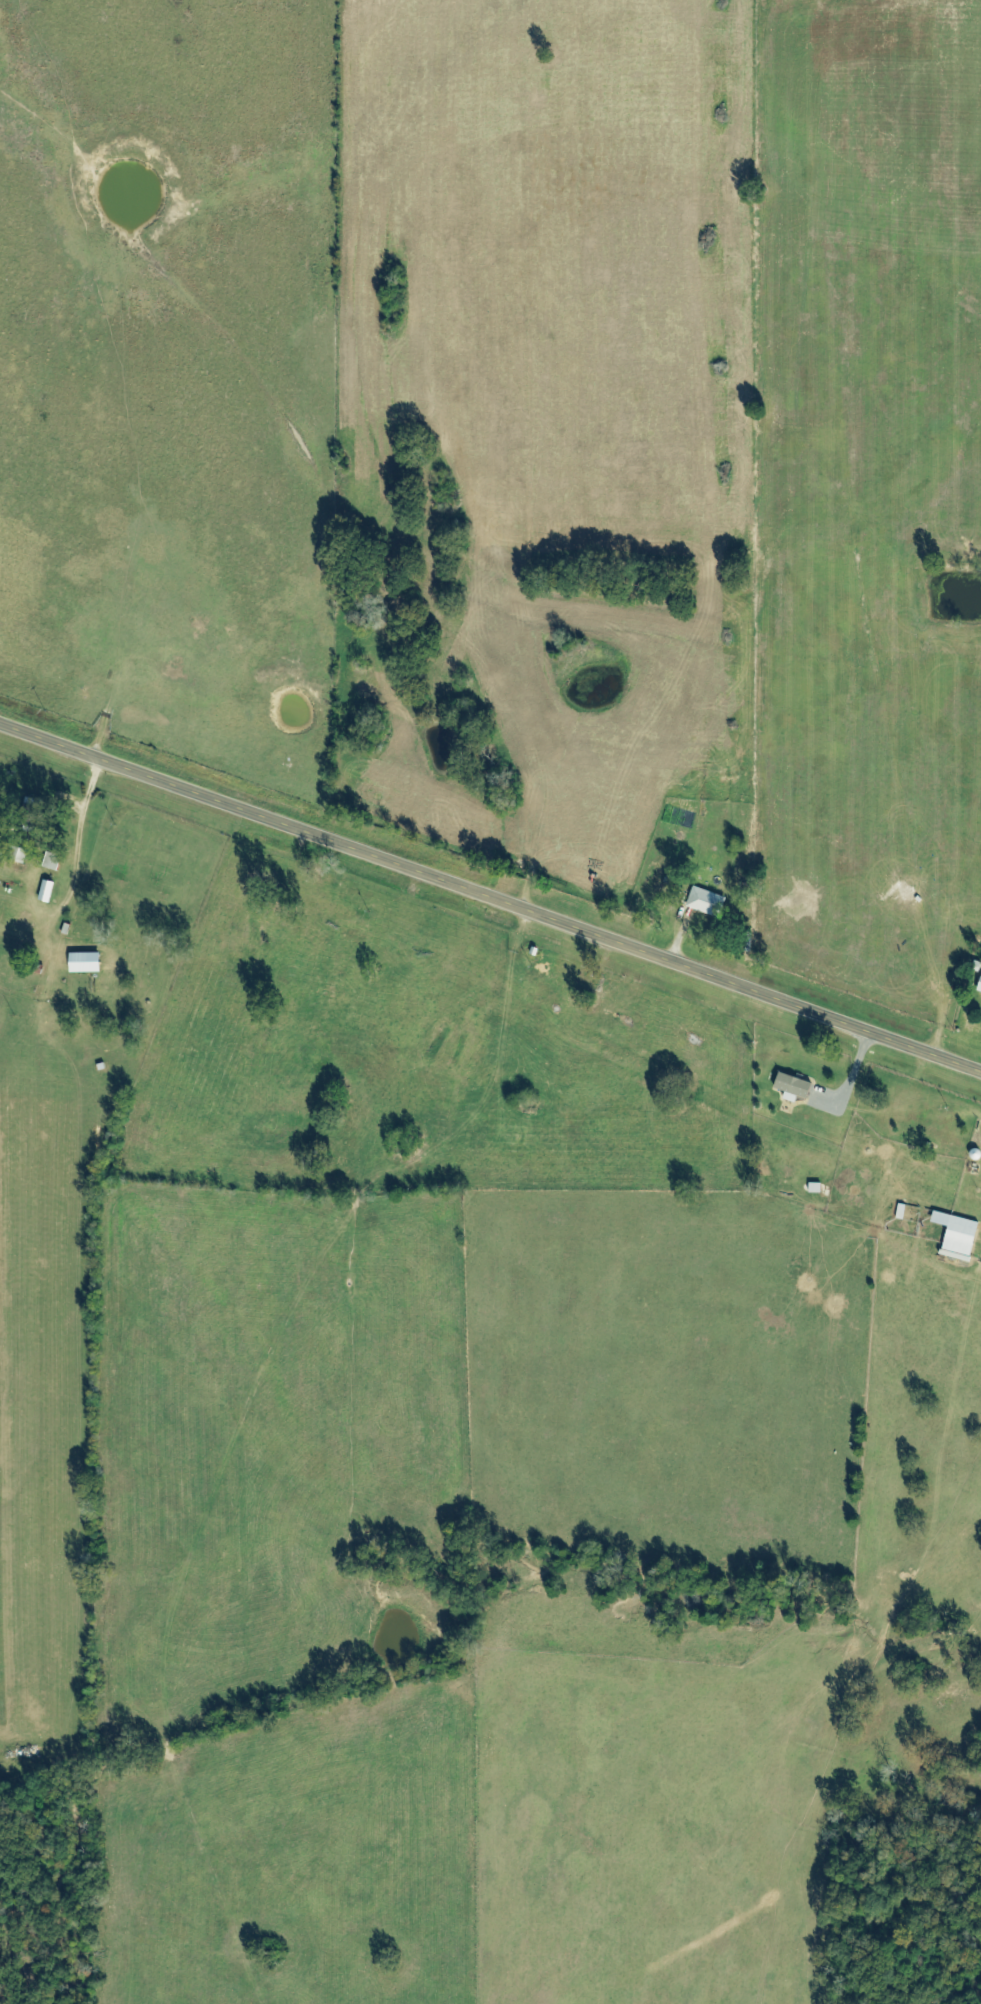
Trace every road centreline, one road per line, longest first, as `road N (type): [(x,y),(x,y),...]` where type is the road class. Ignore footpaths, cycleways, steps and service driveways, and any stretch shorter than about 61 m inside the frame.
road 1 (secondary): [(0,717),(980,1066)]

